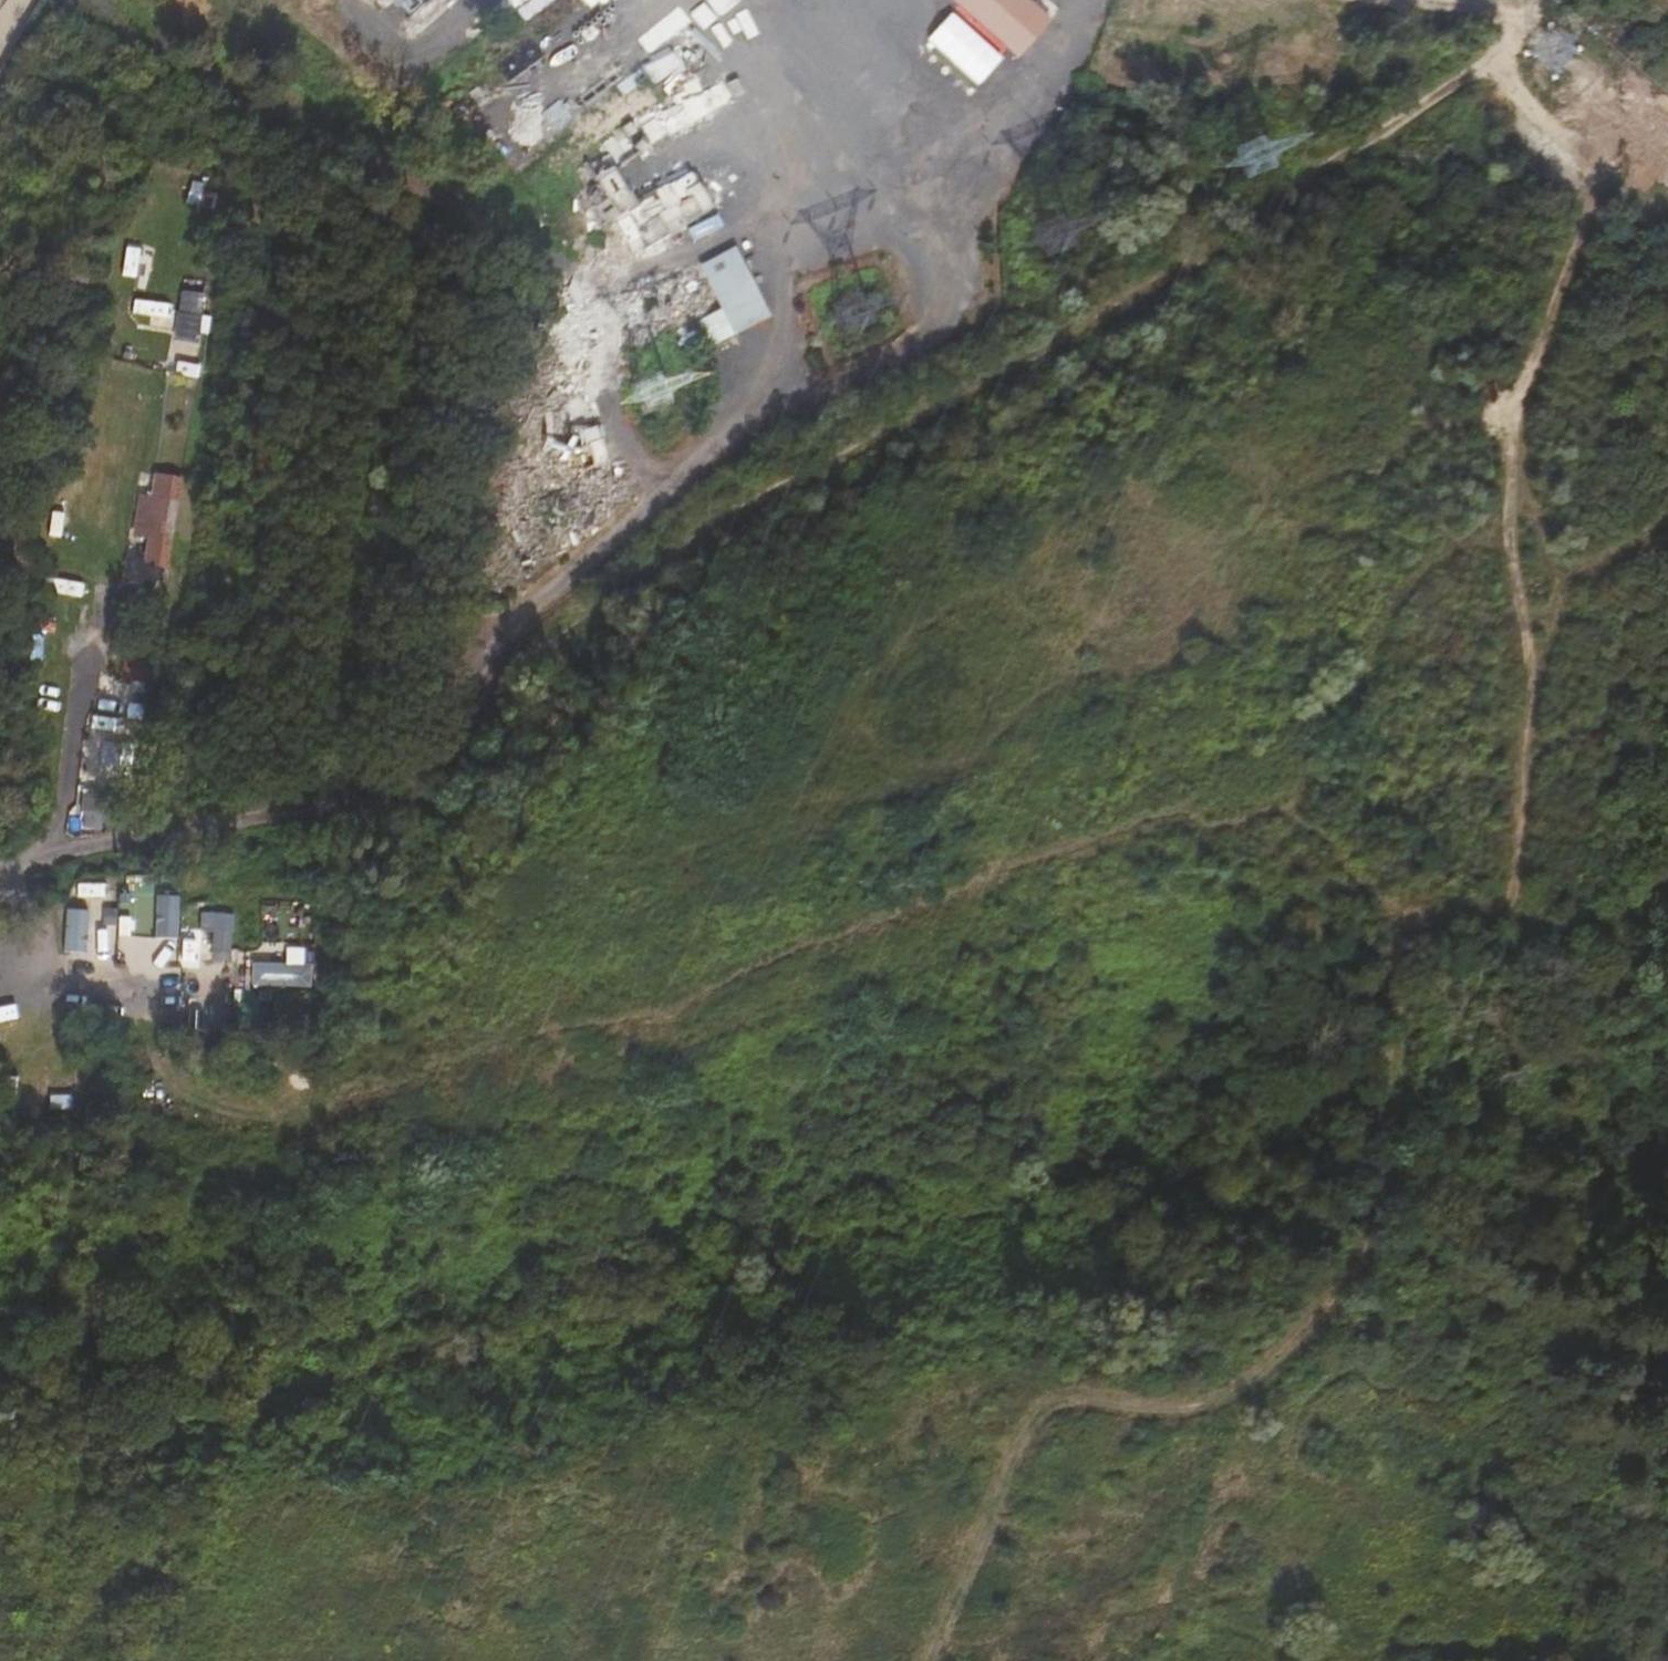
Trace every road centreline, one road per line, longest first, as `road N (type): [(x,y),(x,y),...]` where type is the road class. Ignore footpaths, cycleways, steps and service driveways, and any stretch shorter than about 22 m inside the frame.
road 1 (track): [(33,861),(445,776),(482,749),(544,671),(639,585),(745,513),(1098,311),(1547,0)]
road 2 (track): [(1472,52),(1612,181),(1667,193)]

